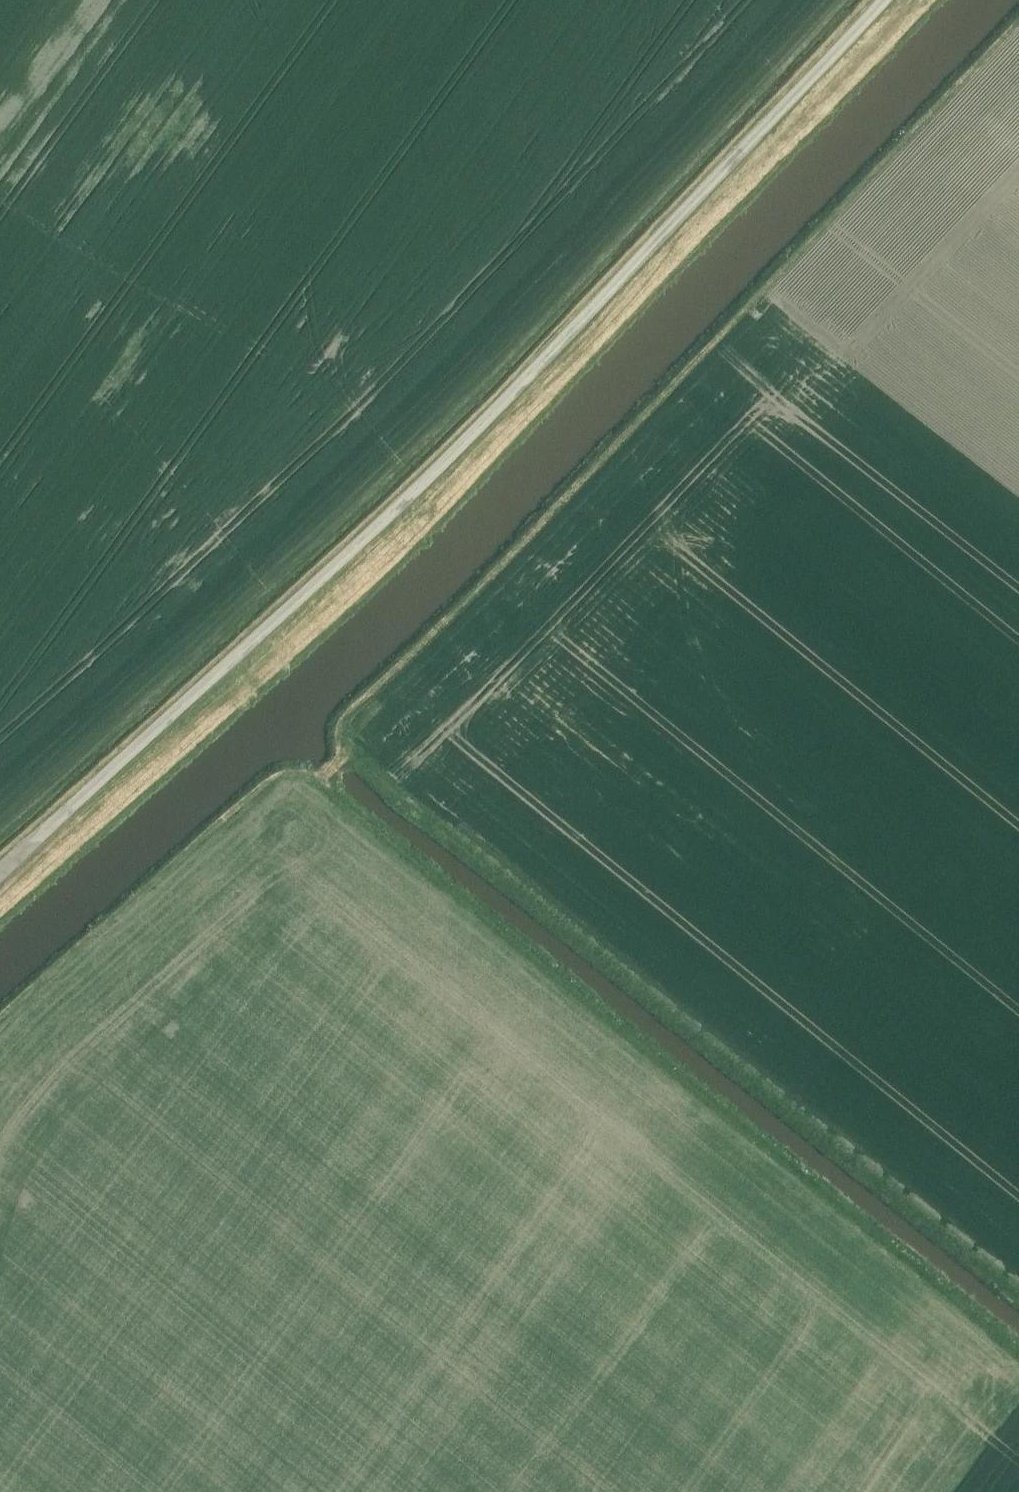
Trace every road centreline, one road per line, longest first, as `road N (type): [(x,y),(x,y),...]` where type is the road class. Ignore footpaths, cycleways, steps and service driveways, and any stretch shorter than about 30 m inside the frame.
road 1 (unclassified): [(0,871),(396,509),(884,0)]

